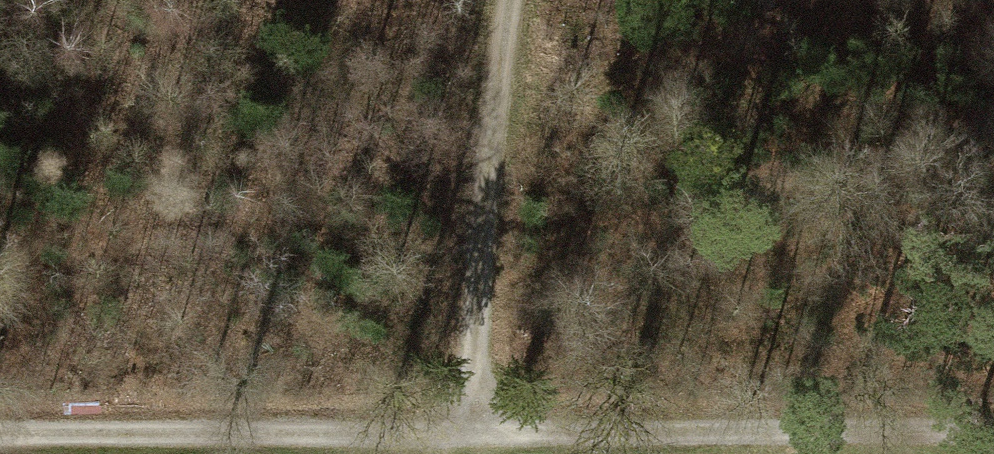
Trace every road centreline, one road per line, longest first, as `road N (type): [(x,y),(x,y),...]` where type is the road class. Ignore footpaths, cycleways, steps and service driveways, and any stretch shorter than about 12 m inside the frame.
road 1 (track): [(993,441),(0,447)]
road 2 (track): [(459,453),(474,439),(524,0)]

